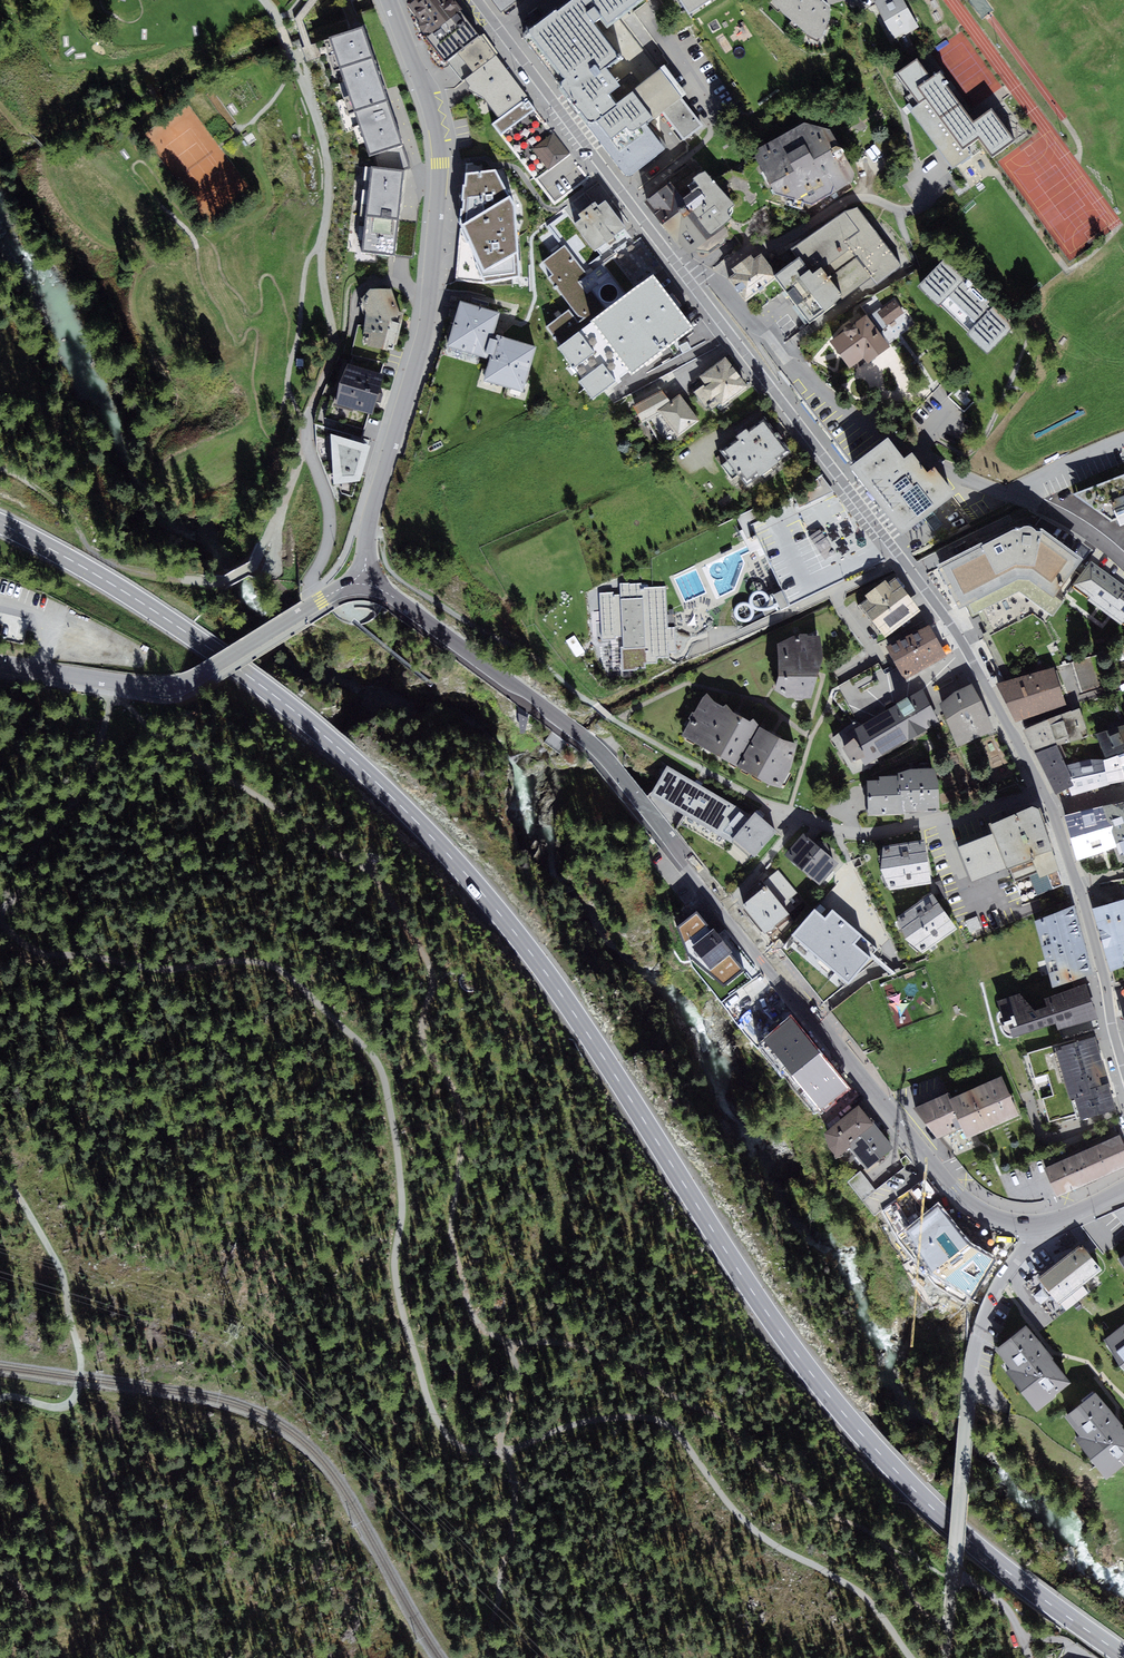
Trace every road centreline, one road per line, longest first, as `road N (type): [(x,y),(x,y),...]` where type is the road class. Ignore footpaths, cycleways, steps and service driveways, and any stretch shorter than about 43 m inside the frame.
road 1 (primary): [(1123,1655),(969,1541),(837,1406),(753,1294),(536,959),(420,825),(325,736),(217,653),(0,523)]
road 2 (track): [(916,1657),(863,1593),(744,1518),(664,1420),(585,1418),(504,1453),(478,1451),(445,1434),(428,1409),(398,1294),(401,1180),(385,1088),(374,1062),(301,985),(256,960),(170,971),(38,957),(0,921)]
road 3 (tertiary): [(364,585),(394,597),(602,755),(954,1191),(981,1213),(1027,1226)]
road 4 (track): [(115,682),(125,704),(159,736),(373,874),(429,961),(426,1045),(456,1094),(464,1128),(454,1250),(480,1324),(514,1342)]
road 5 (tertiary): [(693,285),(951,621),(1046,793)]
road 6 (tertiary): [(364,585),(371,516),(427,324),(440,181),(431,112),(389,0)]
road 7 (track): [(951,1628),(918,1605),(876,1537),(798,1493),(718,1413),(622,1357),(571,1344),(514,1342)]
road 8 (residential): [(693,285),(719,285),(831,399),(914,451),(1055,513),(1123,561)]
road 9 (residential): [(1027,1226),(976,1339),(951,1628)]
road 10 (track): [(0,1159),(61,1269),(81,1359),(71,1404),(0,1400)]
road 11 (tertiary): [(496,29),(693,285)]
road 12 (track): [(488,1657),(518,1500),(501,1433),(514,1342)]
road 13 (tertiary): [(1054,808),(1123,1065)]
road 14 (track): [(115,682),(83,789),(43,836),(0,913)]
road 15 (residential): [(802,818),(837,831),(883,833),(1046,793)]
road 16 (residential): [(918,208),(866,197),(842,202),(693,285)]
road 17 (track): [(0,470),(65,510),(93,549),(116,566),(206,583)]
road 18 (tertiary): [(364,585),(338,591),(188,682)]
road 19 (tertiary): [(0,664),(156,686),(188,682)]

